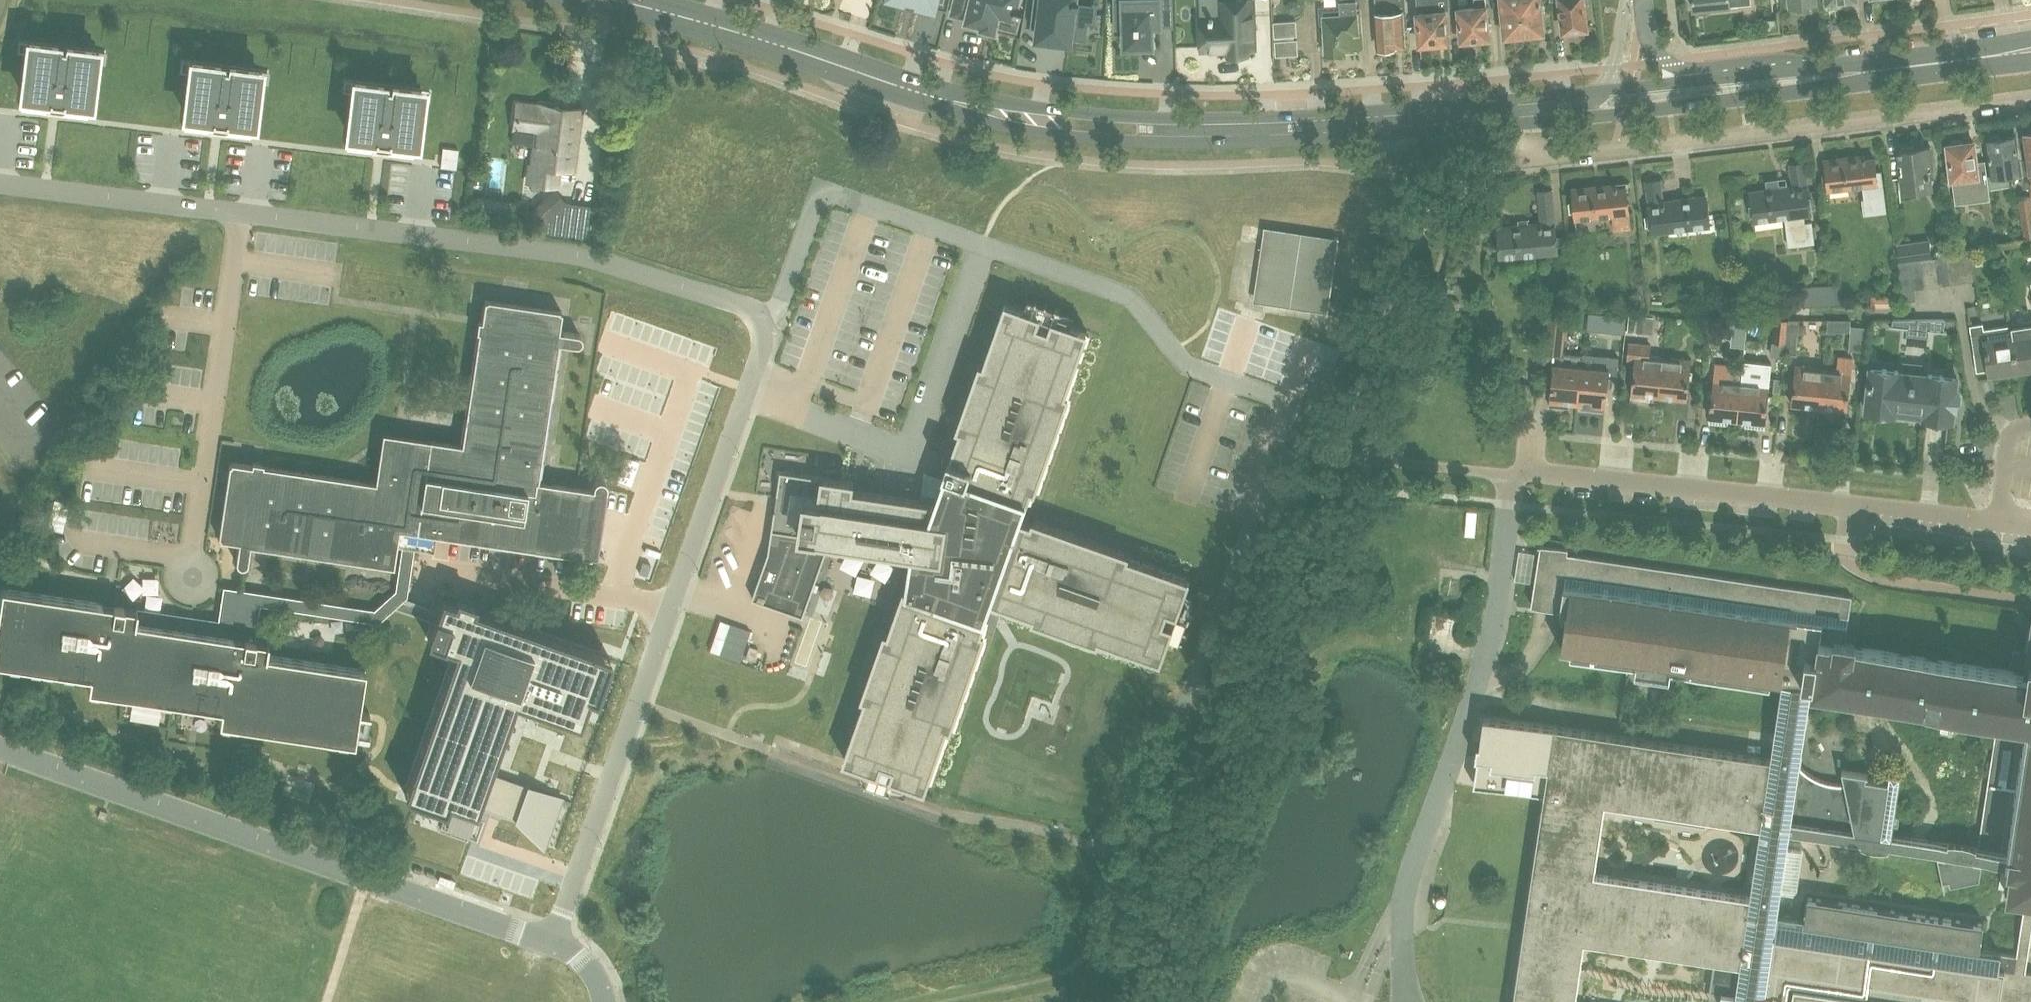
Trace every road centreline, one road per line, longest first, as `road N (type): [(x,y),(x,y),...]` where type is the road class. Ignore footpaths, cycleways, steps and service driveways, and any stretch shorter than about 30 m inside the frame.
road 1 (primary): [(910,89),(1008,127),(1125,140),(1245,141),(1627,112),(1764,96),(1861,73)]
road 2 (primary): [(1774,72),(1252,117),(1098,114),(910,89)]
road 3 (unclassified): [(0,183),(567,253),(750,308),(762,321)]
road 4 (residential): [(2003,525),(1340,452)]
road 5 (unclassified): [(552,945),(748,389),(765,339),(762,321)]
road 6 (unclassified): [(0,746),(552,945)]
road 7 (residential): [(1526,162),(2030,98)]
road 8 (primary): [(910,89),(611,0)]
road 9 (residential): [(1774,72),(1732,64),(1684,70),(1664,62),(1642,0)]
road 10 (primary): [(1988,56),(1861,73)]

